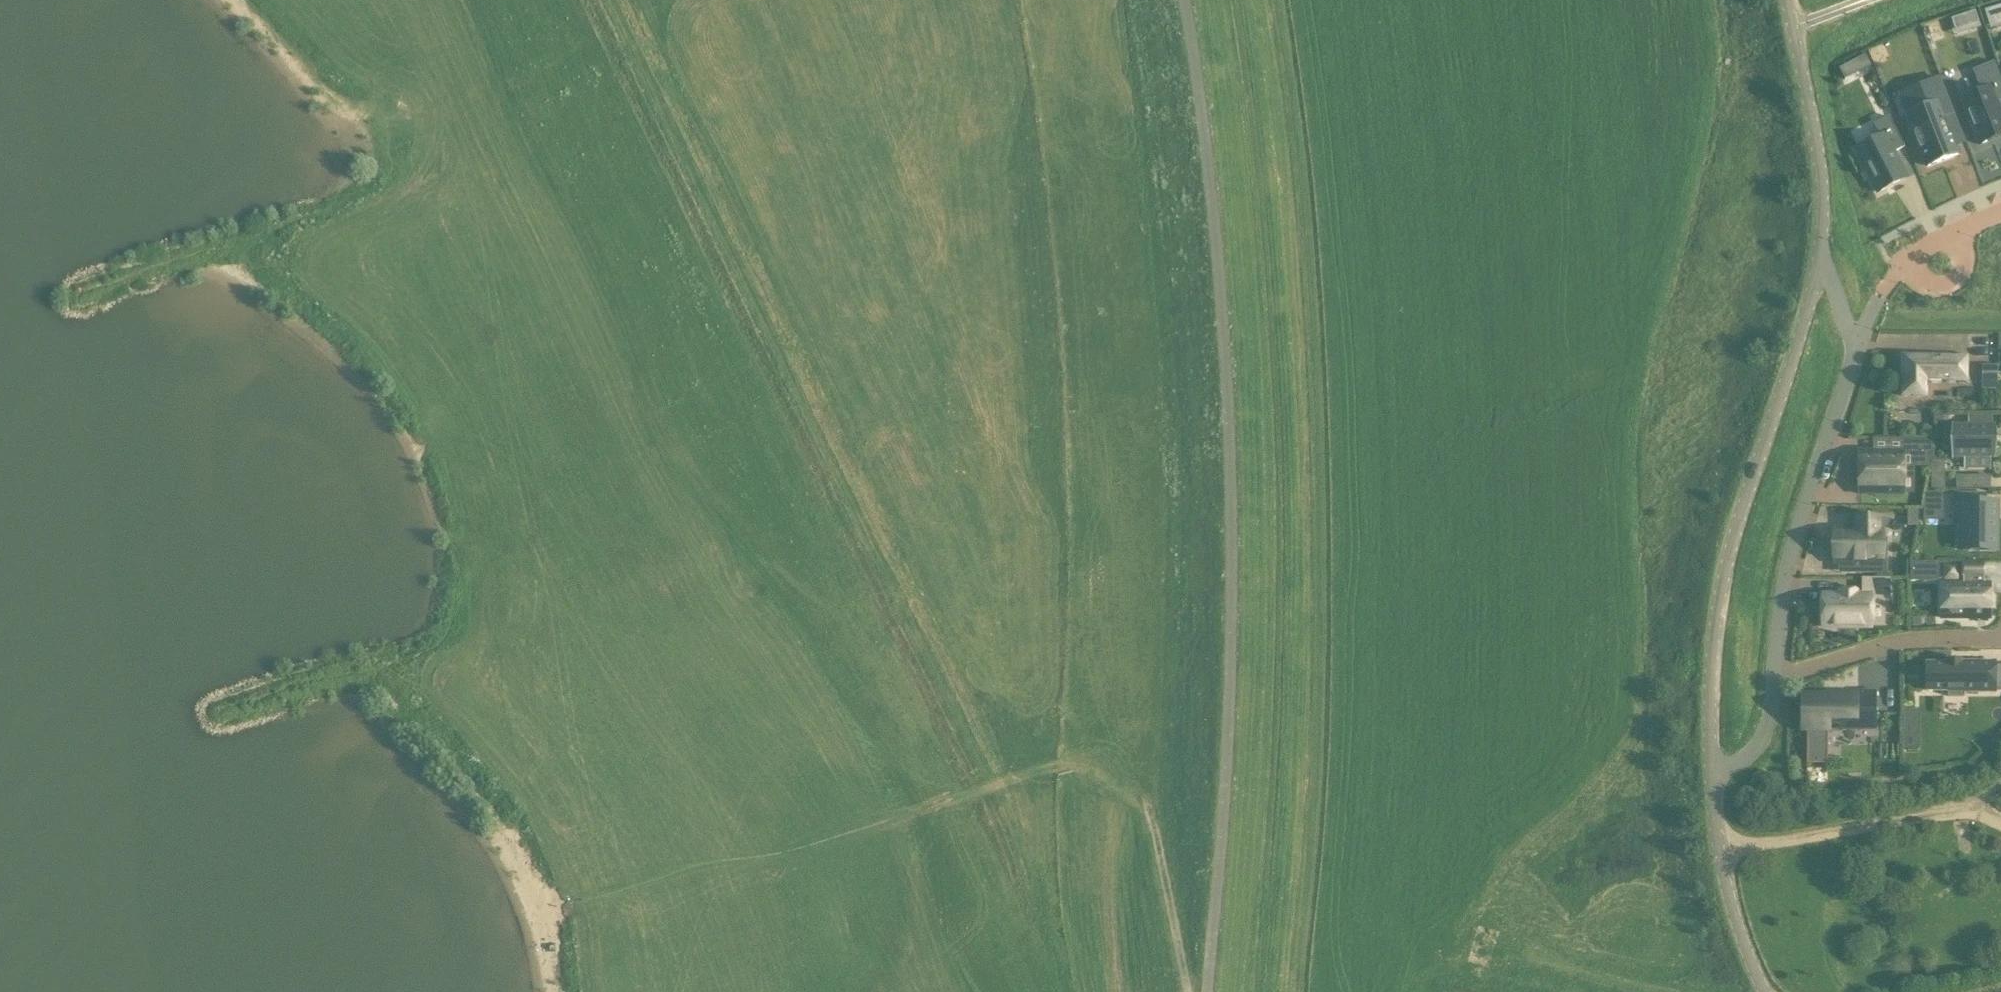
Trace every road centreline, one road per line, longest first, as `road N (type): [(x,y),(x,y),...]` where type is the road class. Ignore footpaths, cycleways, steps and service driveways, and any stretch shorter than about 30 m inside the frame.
road 1 (tertiary): [(1711,770),(1721,588),(1823,248)]
road 2 (residential): [(1776,678),(1795,539),(1855,351)]
road 3 (tertiary): [(1823,248),(1818,157),(1787,0)]
road 4 (track): [(1101,774),(1150,810),(1187,991)]
road 5 (tertiary): [(1768,991),(1724,881),(1711,770)]
road 6 (residential): [(1776,678),(1905,641),(2000,637)]
road 7 (residential): [(1711,770),(1761,743),(1774,722),(1776,678)]

